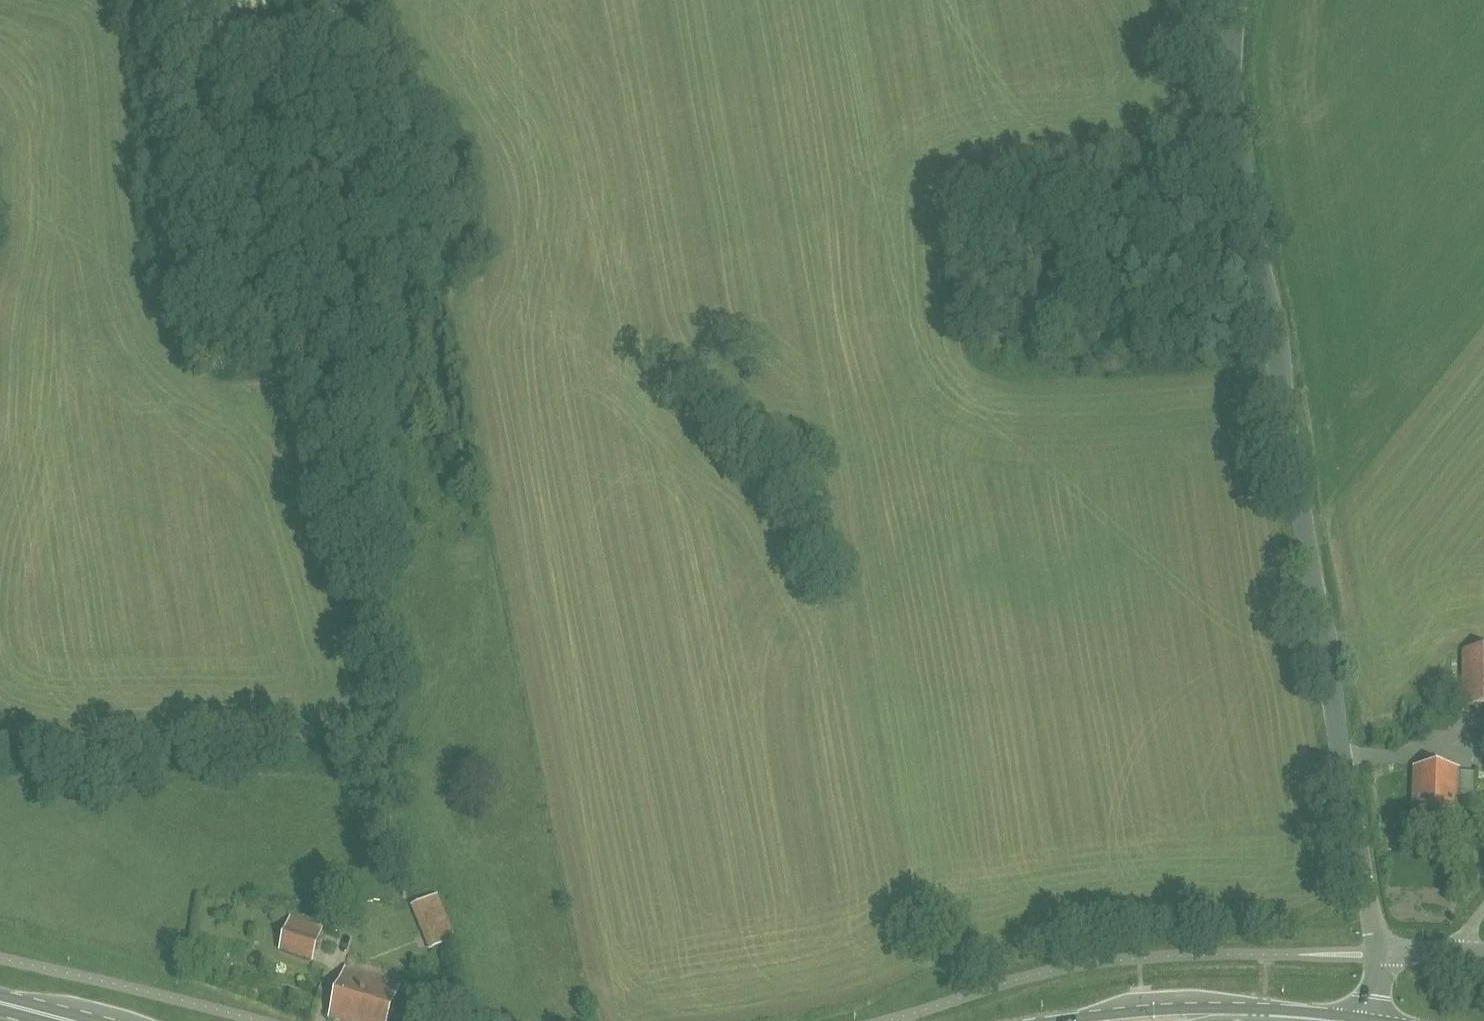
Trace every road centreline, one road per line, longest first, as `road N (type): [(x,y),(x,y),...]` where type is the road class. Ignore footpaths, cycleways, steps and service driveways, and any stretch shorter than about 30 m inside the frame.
road 1 (unclassified): [(1382,953),(1232,96),(1237,0)]

